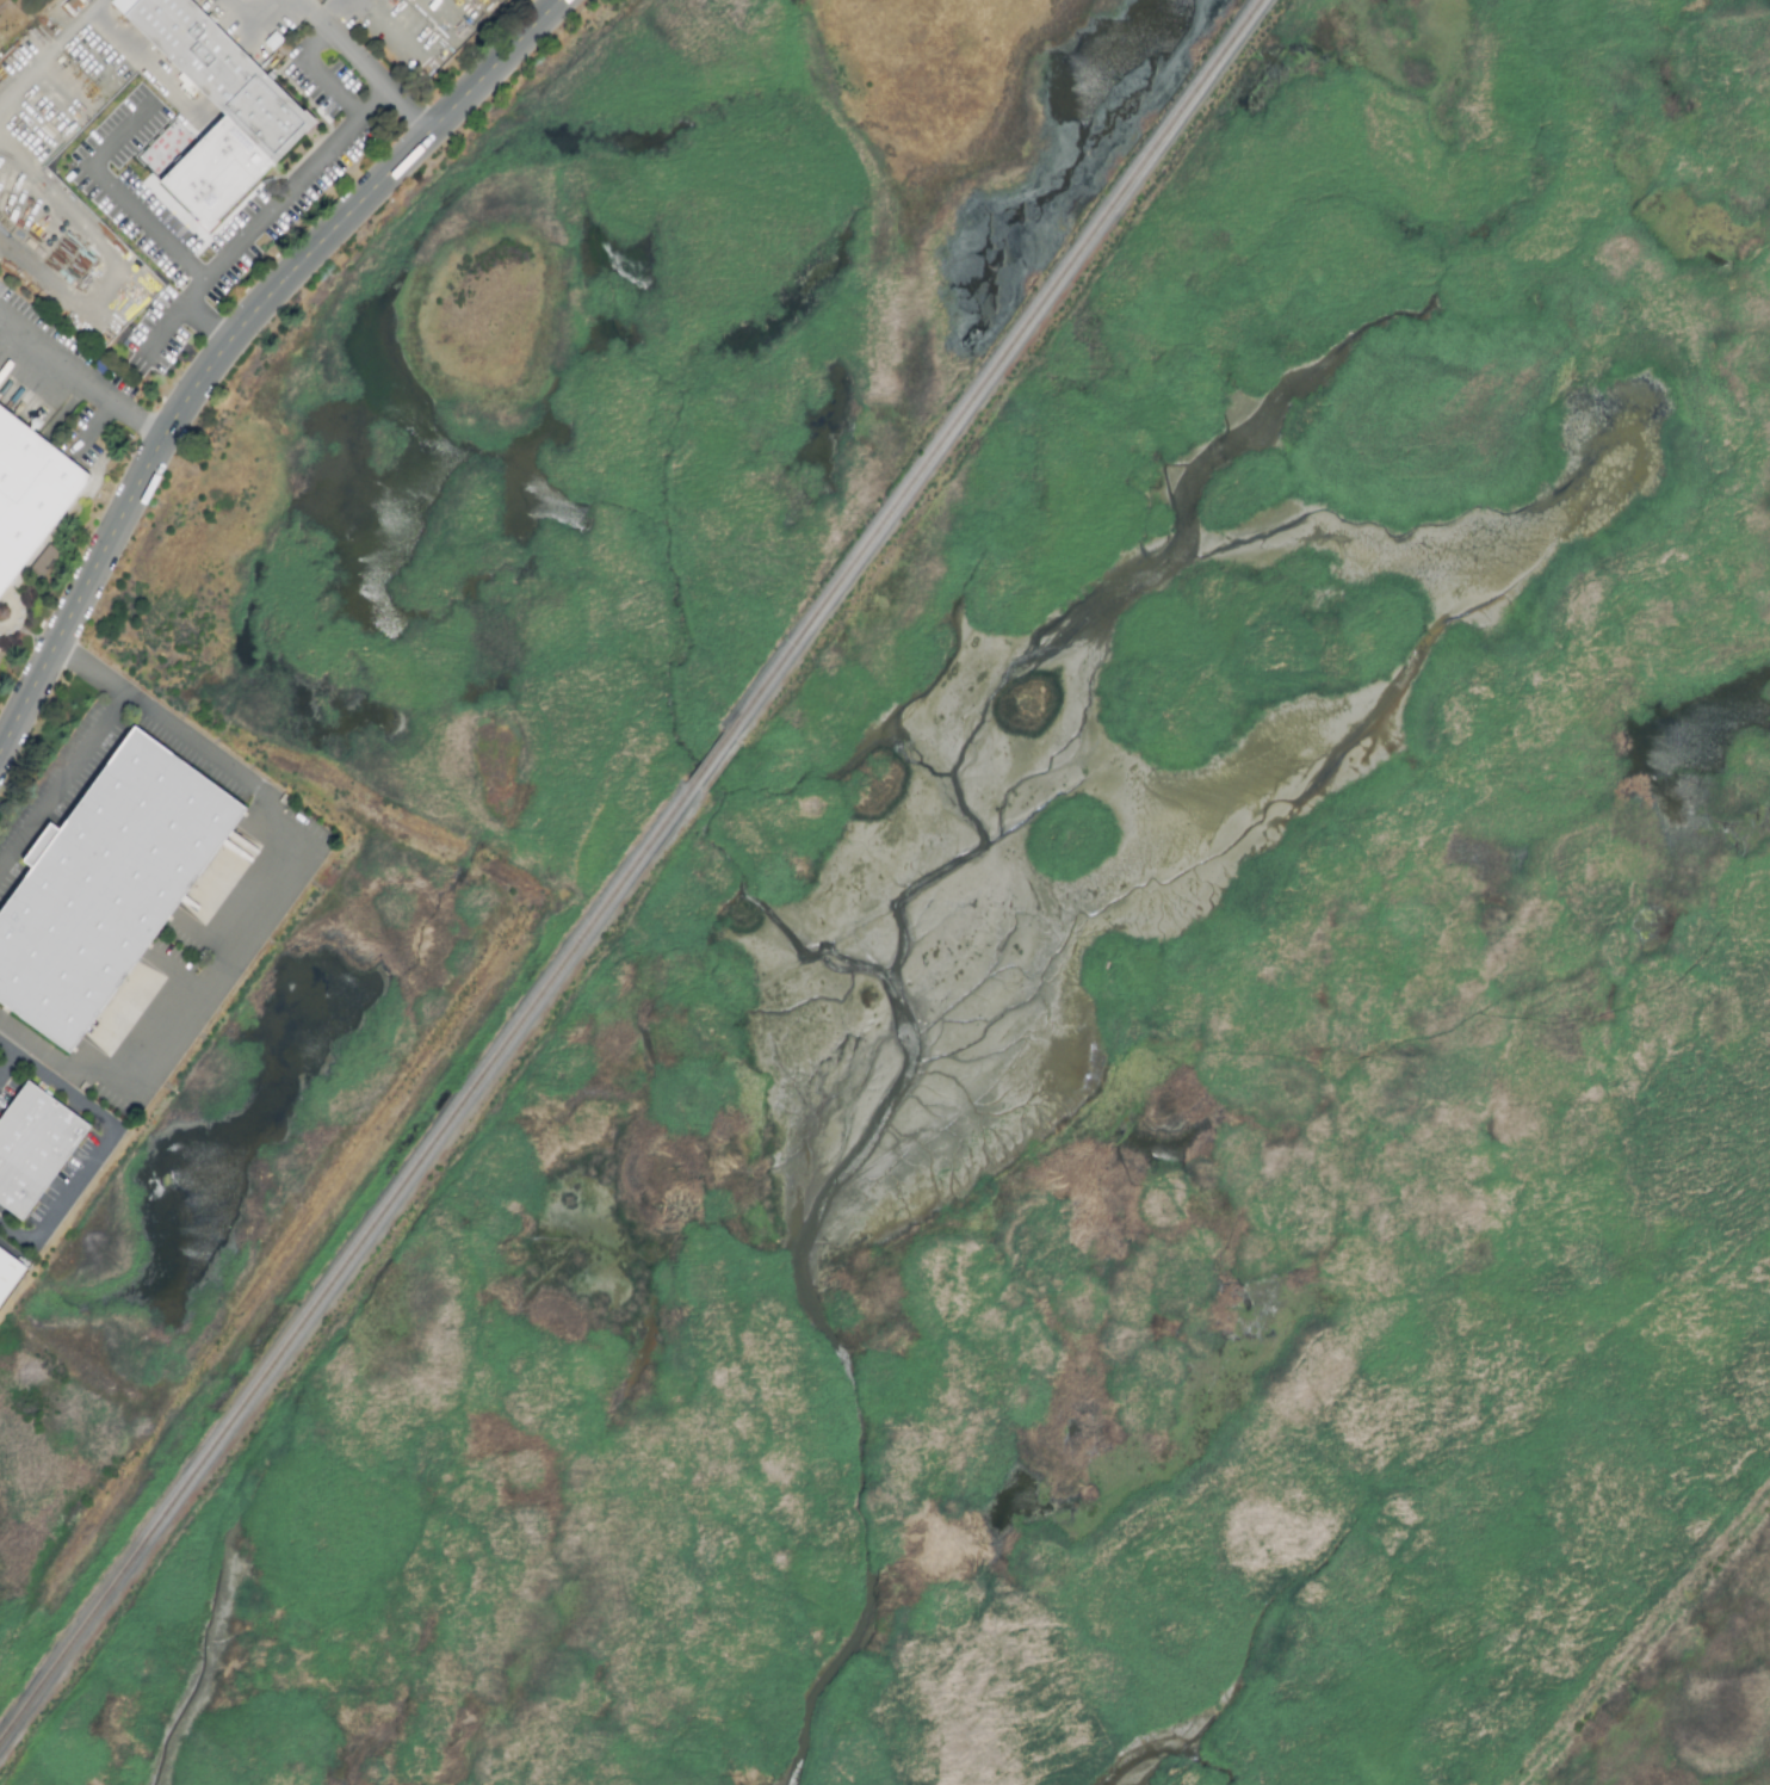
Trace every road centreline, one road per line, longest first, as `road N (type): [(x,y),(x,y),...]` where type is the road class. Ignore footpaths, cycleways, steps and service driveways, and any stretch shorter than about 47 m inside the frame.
road 1 (tertiary): [(553,0),(223,340),(182,397),(0,760)]

